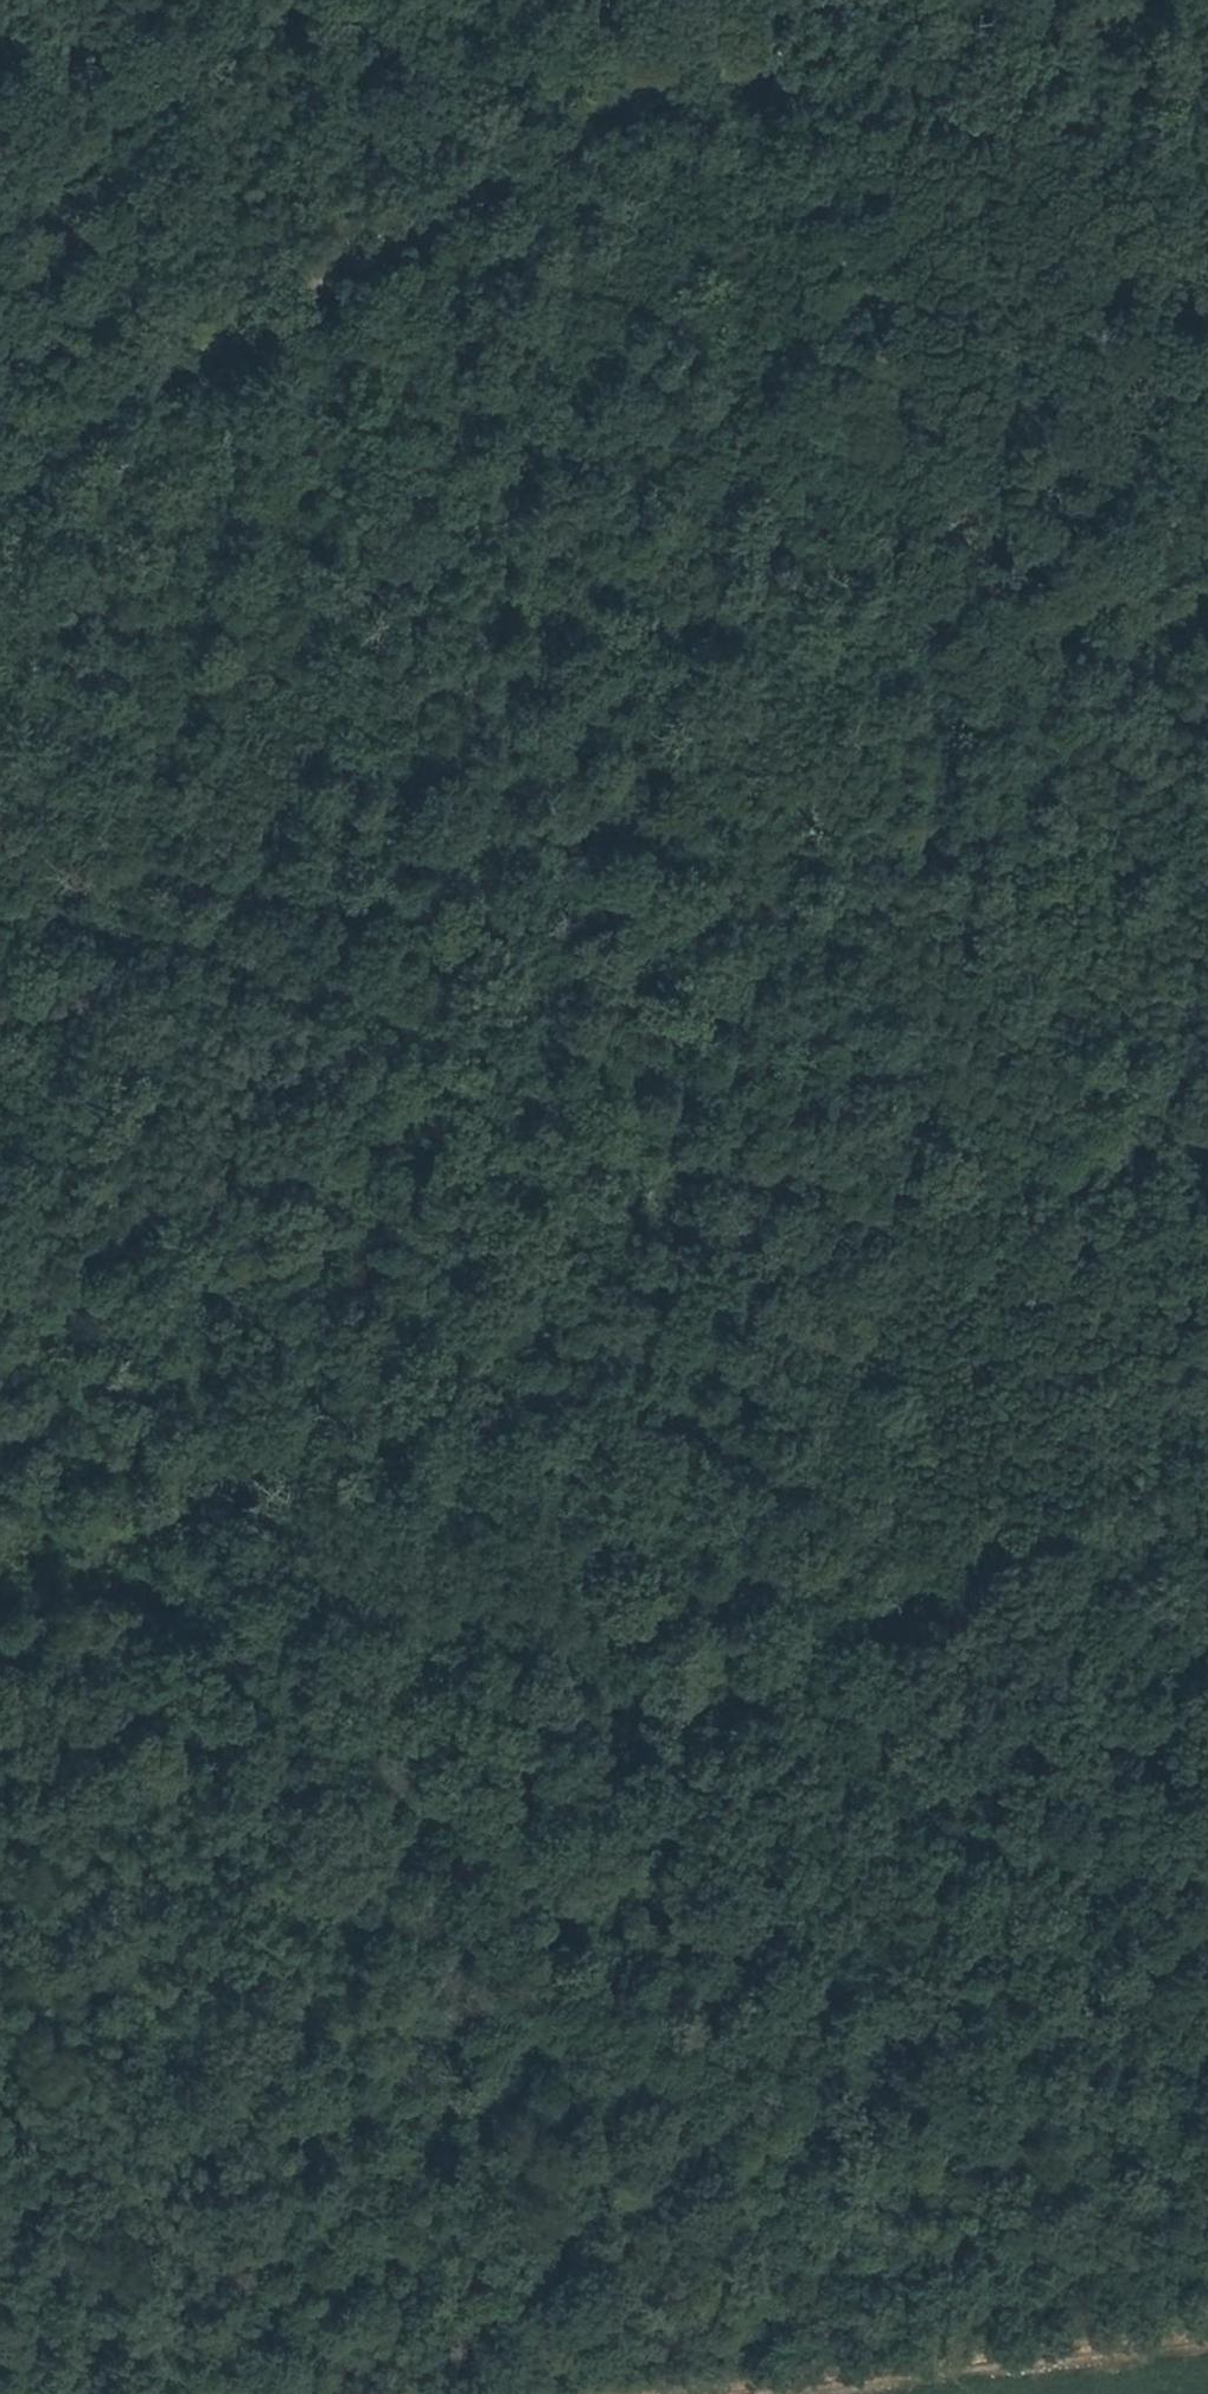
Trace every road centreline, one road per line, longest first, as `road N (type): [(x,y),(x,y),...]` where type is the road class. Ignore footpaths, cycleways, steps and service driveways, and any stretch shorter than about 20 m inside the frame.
road 1 (track): [(748,2393),(1207,2341)]

